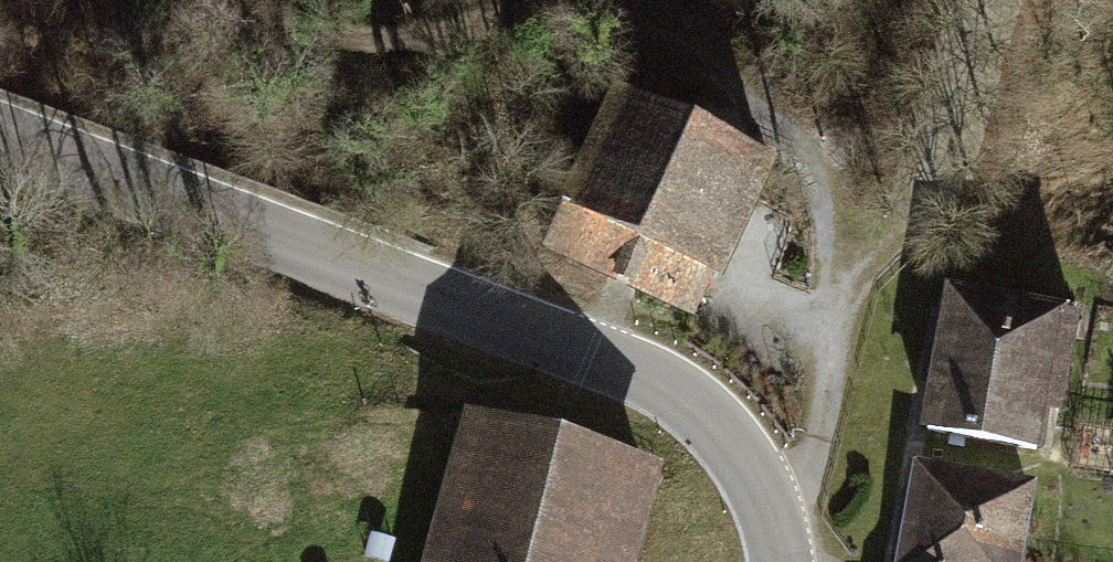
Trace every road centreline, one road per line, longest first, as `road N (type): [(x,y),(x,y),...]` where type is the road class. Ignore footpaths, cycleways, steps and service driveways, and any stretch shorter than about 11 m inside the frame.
road 1 (tertiary): [(0,132),(669,388),(704,415),(756,476),(784,561)]
road 2 (track): [(841,292),(828,202),(810,154),(762,99),(684,40),(628,19),(568,12),(350,35),(230,0)]

